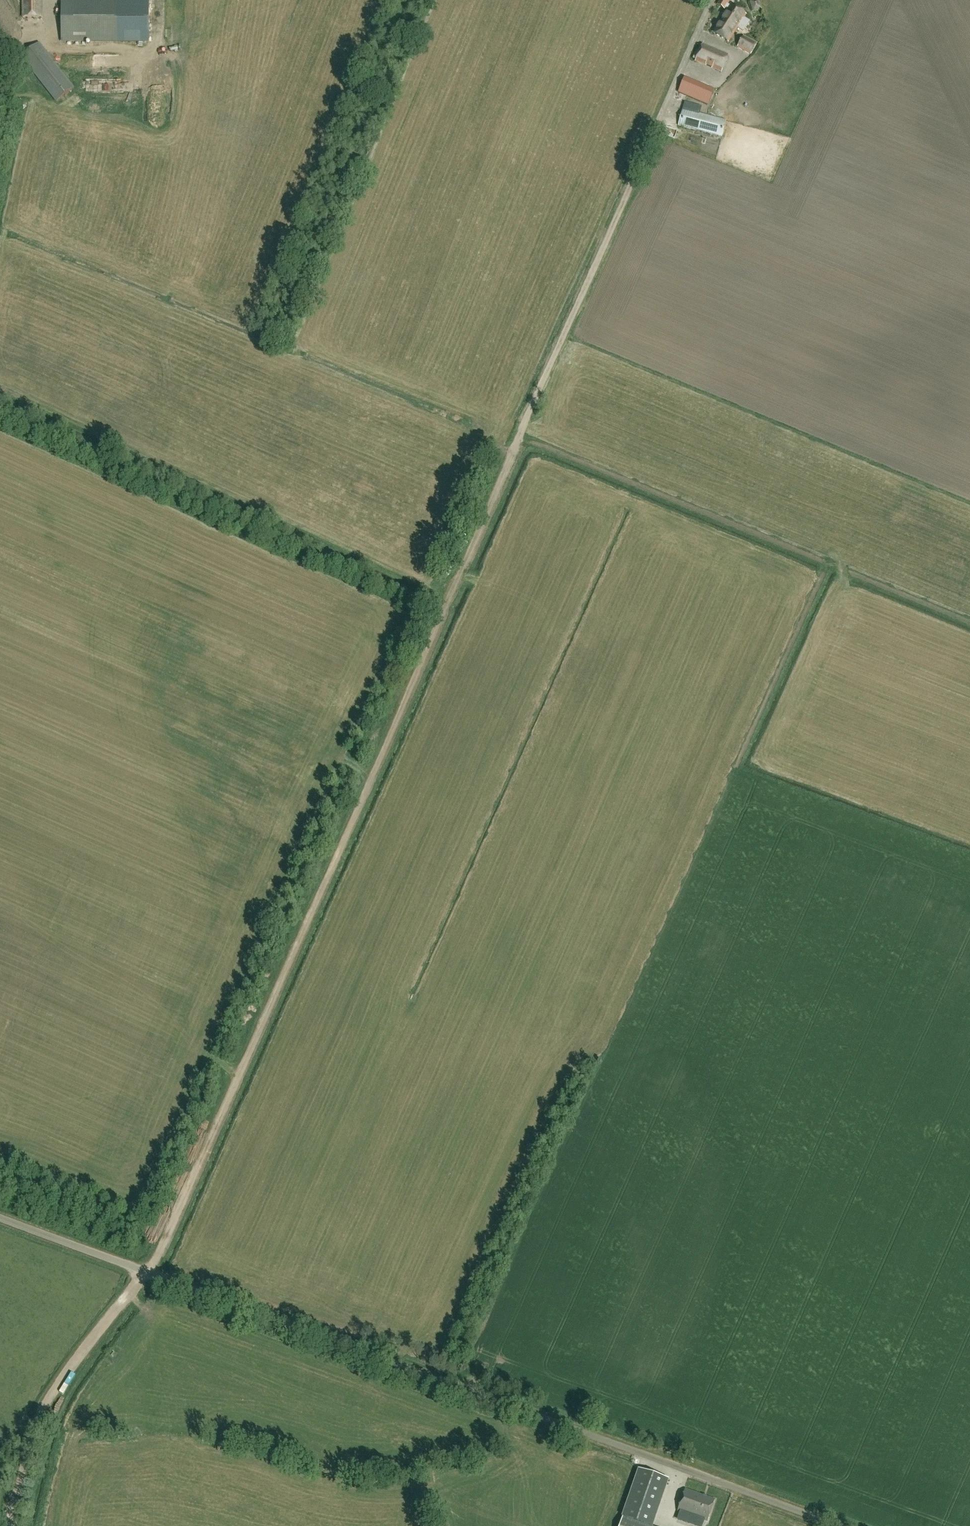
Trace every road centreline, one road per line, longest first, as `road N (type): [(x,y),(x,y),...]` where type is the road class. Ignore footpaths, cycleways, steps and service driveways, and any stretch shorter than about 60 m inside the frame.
road 1 (track): [(12,1525),(41,1415),(155,1261),(660,120)]
road 2 (unclassified): [(839,1525),(0,1218)]
road 3 (unclassified): [(660,120),(712,0)]

